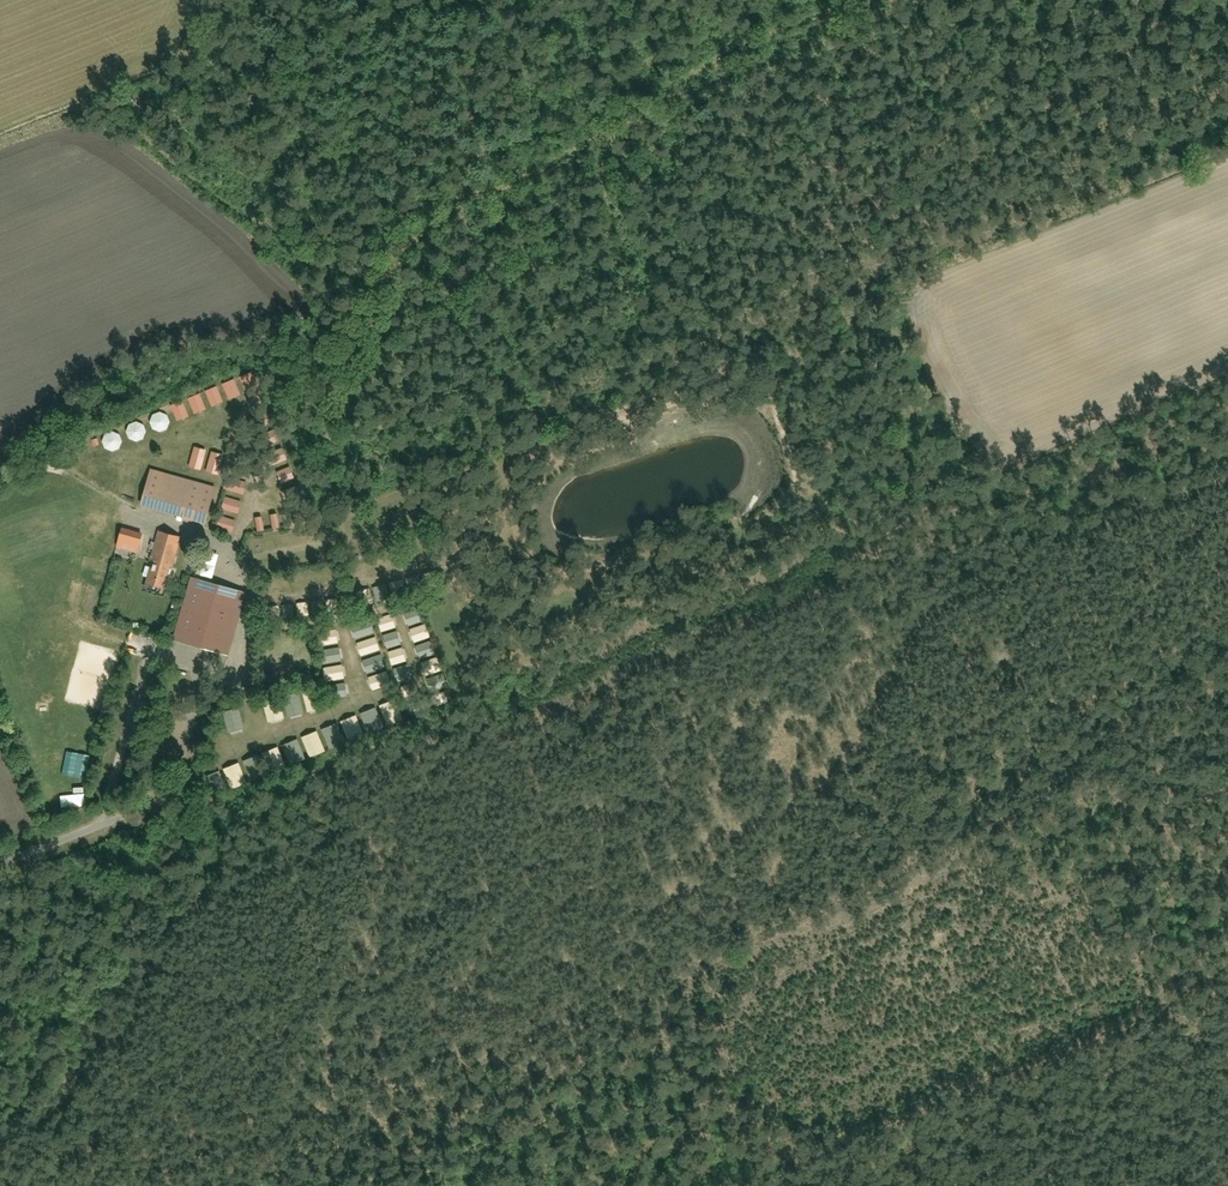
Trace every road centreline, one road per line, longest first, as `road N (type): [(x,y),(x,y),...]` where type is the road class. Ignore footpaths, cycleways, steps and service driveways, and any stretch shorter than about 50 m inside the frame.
road 1 (track): [(0,904),(167,837),(210,664),(233,669),(253,587),(207,535),(133,513),(64,468),(42,466),(0,483)]

